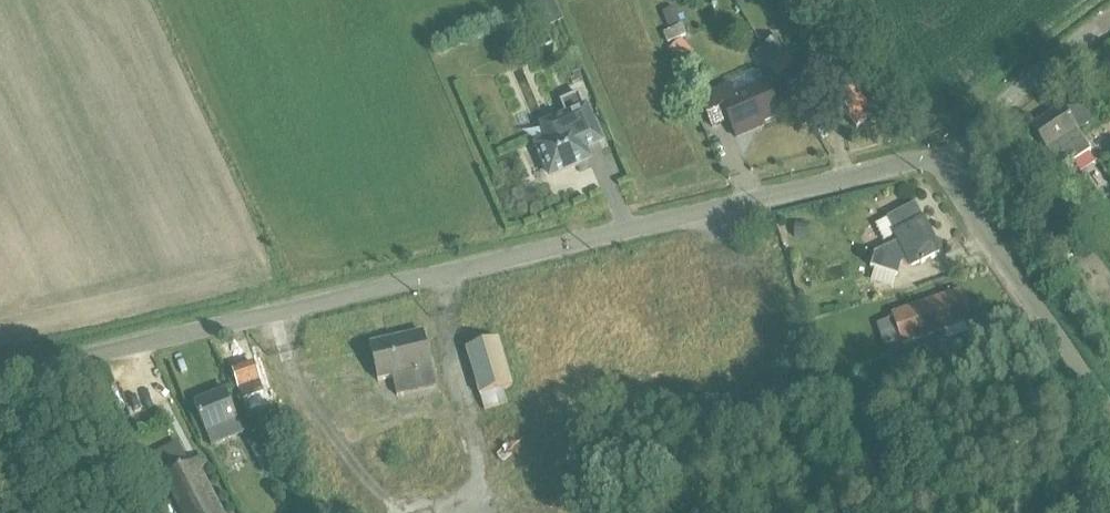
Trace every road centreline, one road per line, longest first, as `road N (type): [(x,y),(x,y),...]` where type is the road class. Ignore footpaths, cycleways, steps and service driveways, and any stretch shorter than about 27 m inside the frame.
road 1 (residential): [(0,372),(894,163),(927,160),(947,169)]
road 2 (residential): [(947,169),(1109,404)]
road 3 (residential): [(947,169),(1002,105),(1109,18)]

